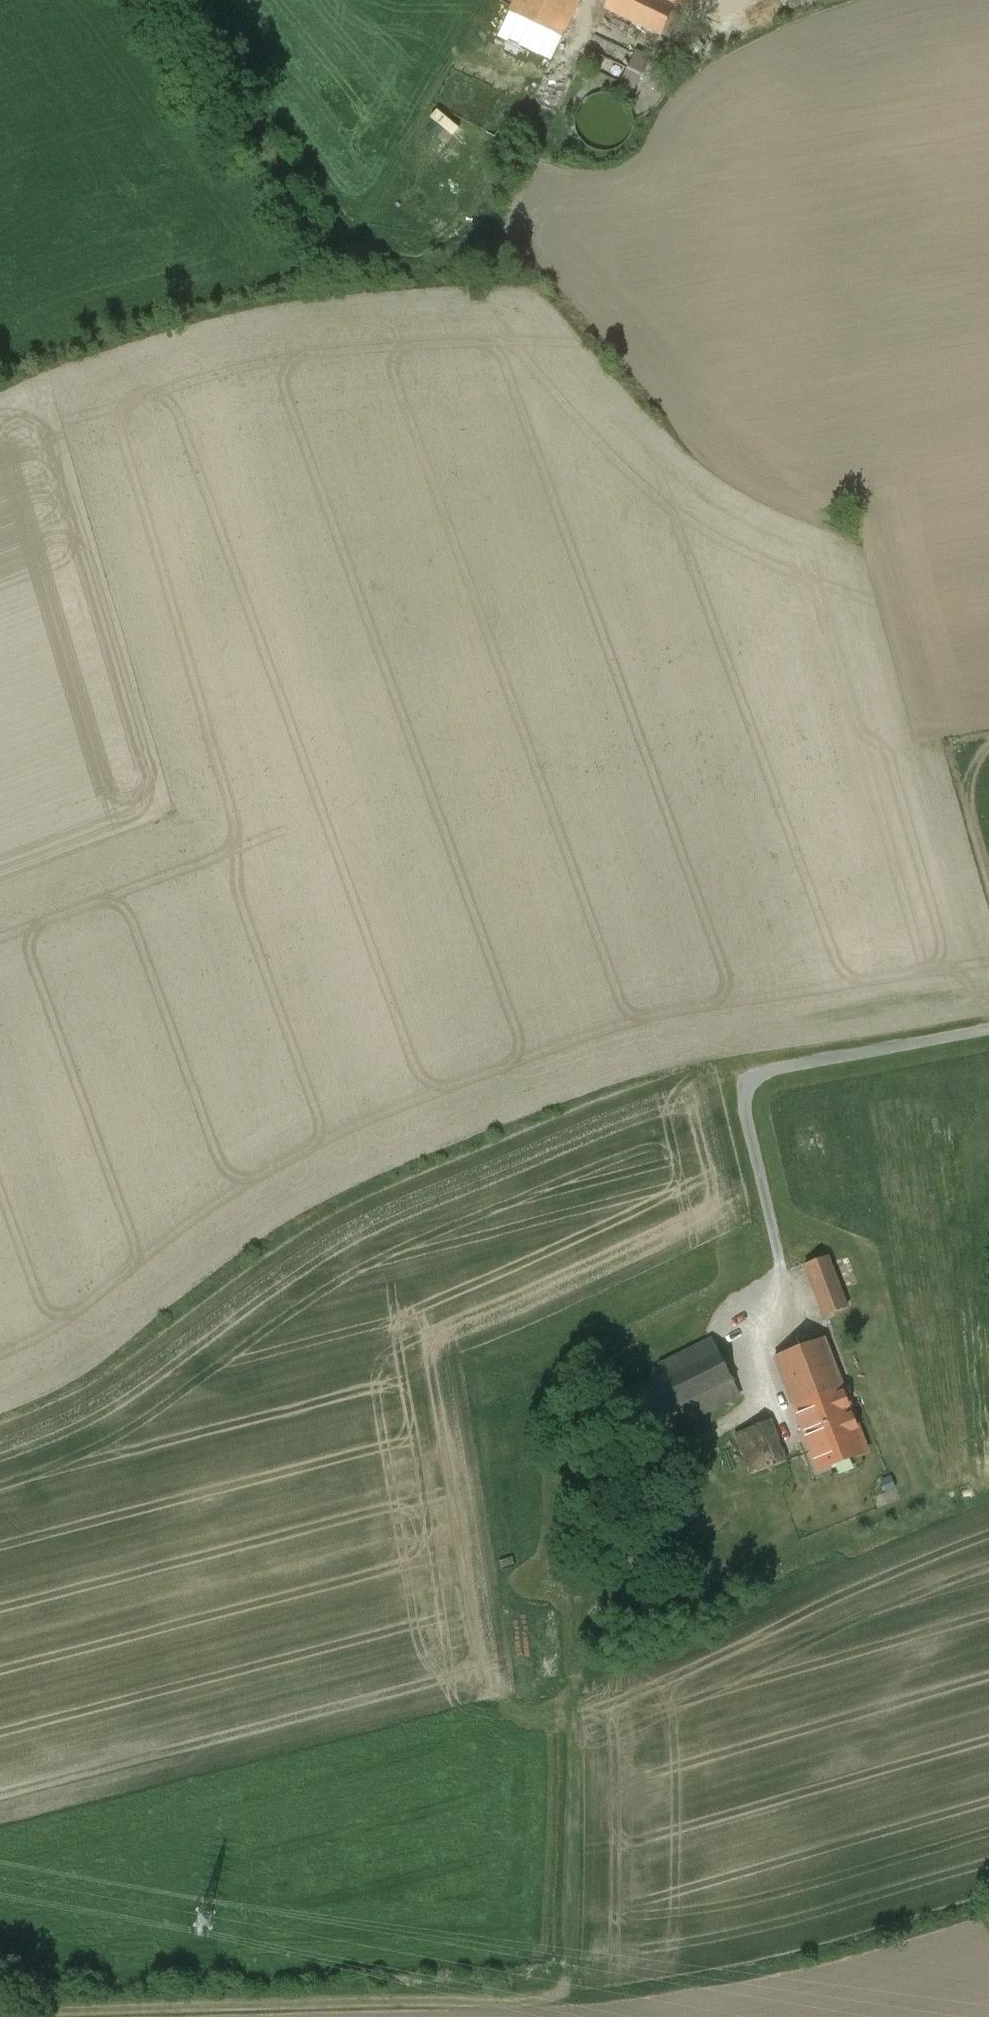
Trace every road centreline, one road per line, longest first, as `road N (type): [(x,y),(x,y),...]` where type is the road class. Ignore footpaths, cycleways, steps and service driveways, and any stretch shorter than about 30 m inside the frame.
road 1 (track): [(0,2016),(555,1998),(565,1986),(580,1858),(570,1625),(576,1586),(605,1527)]

